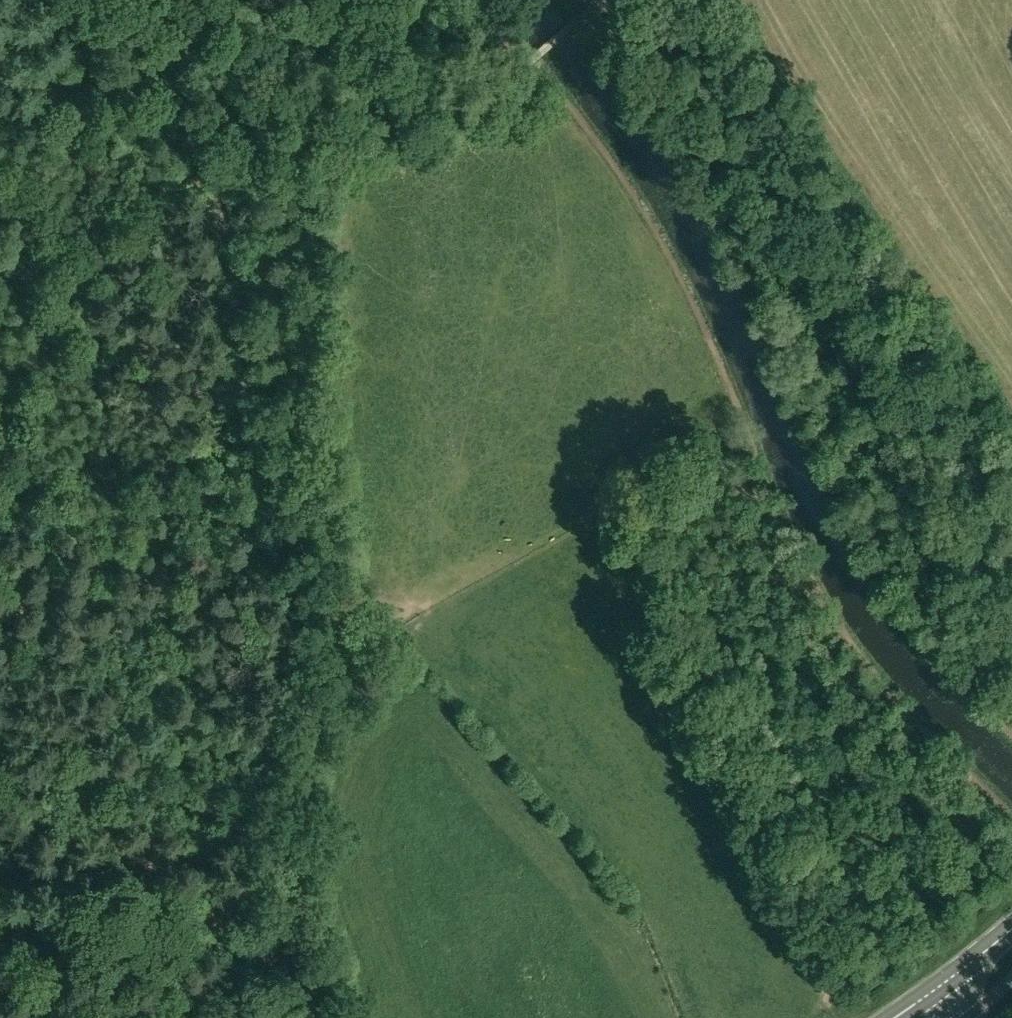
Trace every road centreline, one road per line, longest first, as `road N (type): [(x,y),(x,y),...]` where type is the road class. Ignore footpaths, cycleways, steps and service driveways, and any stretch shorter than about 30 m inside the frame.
road 1 (track): [(325,1017),(298,922),(306,817),(327,740),(324,700),(226,157),(161,41),(126,0)]

